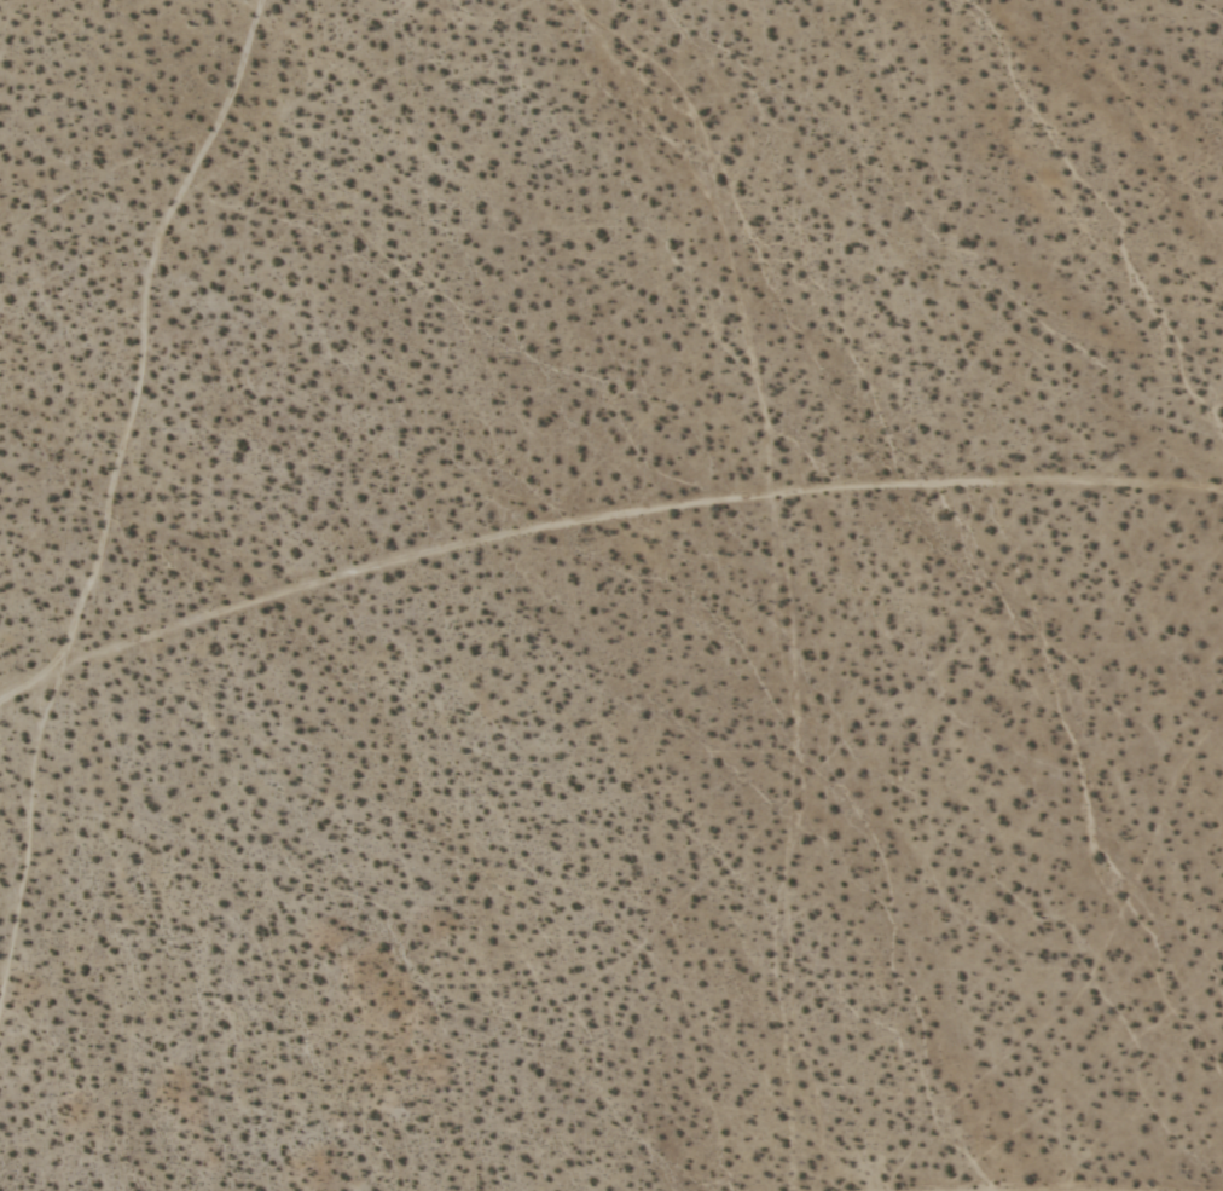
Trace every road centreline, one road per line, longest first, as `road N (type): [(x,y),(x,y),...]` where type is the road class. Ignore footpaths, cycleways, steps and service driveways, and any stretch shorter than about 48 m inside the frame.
road 1 (track): [(1222,497),(1067,488),(925,493),(591,527),(329,586),(186,632),(0,711)]

